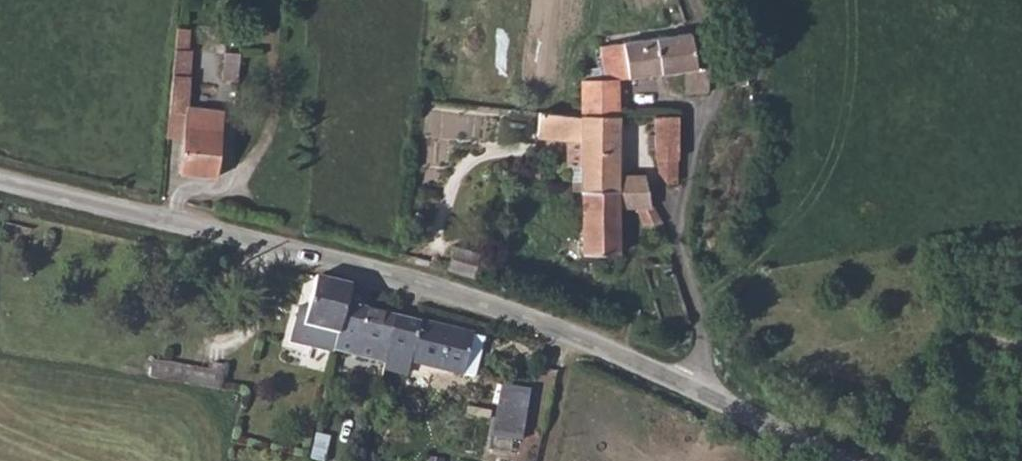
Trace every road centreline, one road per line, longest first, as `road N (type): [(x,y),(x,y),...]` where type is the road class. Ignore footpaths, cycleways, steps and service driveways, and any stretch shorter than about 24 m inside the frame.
road 1 (unclassified): [(692,390),(534,324),(0,179)]
road 2 (unclassified): [(692,390),(702,323),(680,257),(677,210),(693,137),(718,94),(717,52),(696,0)]
road 3 (unclassified): [(847,460),(692,390)]

